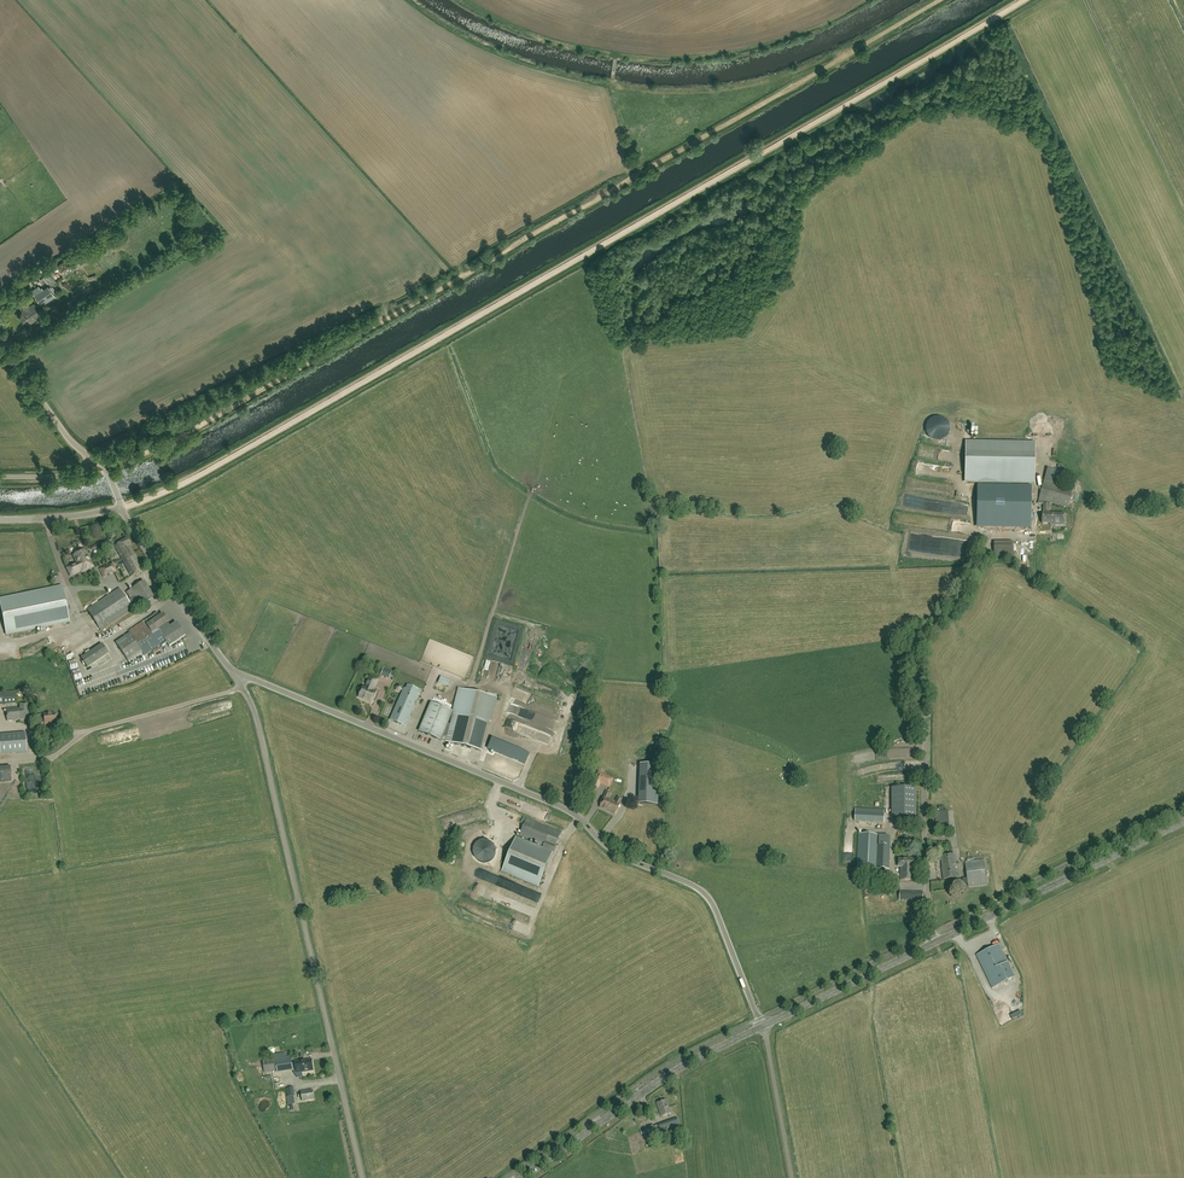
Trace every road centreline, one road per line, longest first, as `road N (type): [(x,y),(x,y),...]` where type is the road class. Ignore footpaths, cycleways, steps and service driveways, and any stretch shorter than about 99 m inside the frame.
road 1 (track): [(122,508),(275,434),(1024,0)]
road 2 (track): [(104,464),(205,424),(853,51)]
road 3 (unclassified): [(763,1026),(713,905),(697,888),(617,854),(560,807),(241,678)]
road 4 (unclassified): [(363,1177),(241,678)]
road 5 (unclassified): [(935,943),(915,648)]
road 6 (tertiary): [(523,1177),(678,1069),(763,1026)]
road 7 (tertiary): [(935,943),(1183,822)]
road 8 (unclassified): [(241,678),(122,508)]
road 9 (track): [(533,488),(472,682)]
road 10 (tertiary): [(763,1026),(935,943)]
road 11 (unclassified): [(792,1177),(763,1026)]
road 12 (unclassified): [(94,458),(69,440),(0,341)]
road 13 (unclassified): [(0,520),(122,508)]

